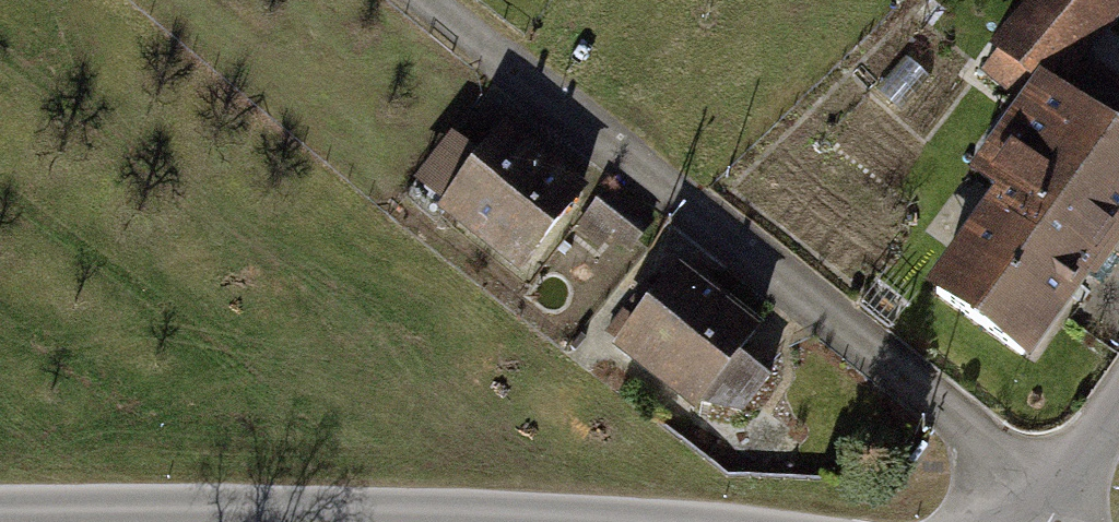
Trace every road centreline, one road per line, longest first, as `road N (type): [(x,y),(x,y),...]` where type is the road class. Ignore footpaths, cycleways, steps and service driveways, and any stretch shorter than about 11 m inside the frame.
road 1 (residential): [(419,0),(1073,485)]

